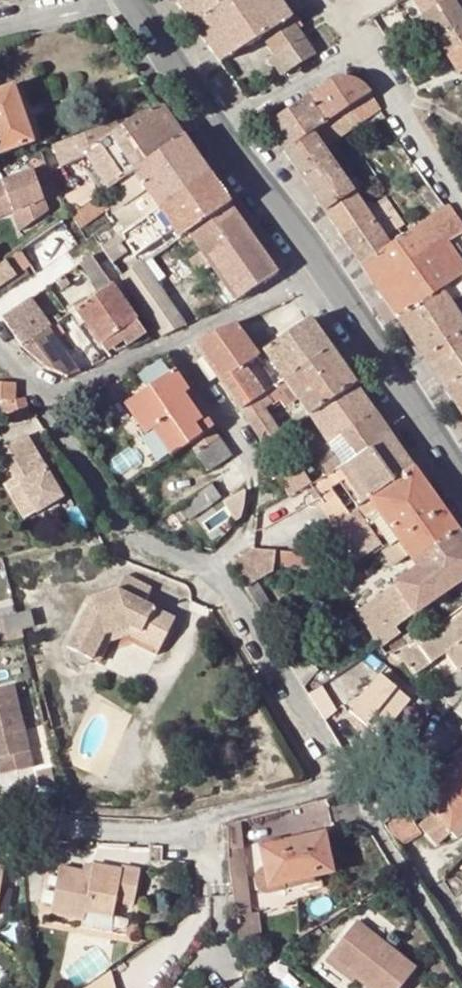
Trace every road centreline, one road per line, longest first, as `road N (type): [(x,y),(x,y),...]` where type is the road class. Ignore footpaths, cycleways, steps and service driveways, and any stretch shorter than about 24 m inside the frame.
road 1 (residential): [(352,779),(175,831),(66,830),(0,818)]
road 2 (residential): [(225,131),(320,69),(379,71),(461,190)]
road 3 (residential): [(211,566),(249,520),(252,462),(180,342)]
road 4 (primary): [(461,486),(319,272)]
road 5 (residential): [(352,779),(211,566)]
road 6 (residential): [(211,566),(112,528),(40,407)]
road 7 (residential): [(461,964),(352,779)]
road 8 (primary): [(319,272),(225,131)]
road 9 (primary): [(225,131),(138,0)]
road 10 (residential): [(180,342),(319,272)]
road 11 (residential): [(40,407),(180,342)]
road 12 (residential): [(0,23),(123,0)]

